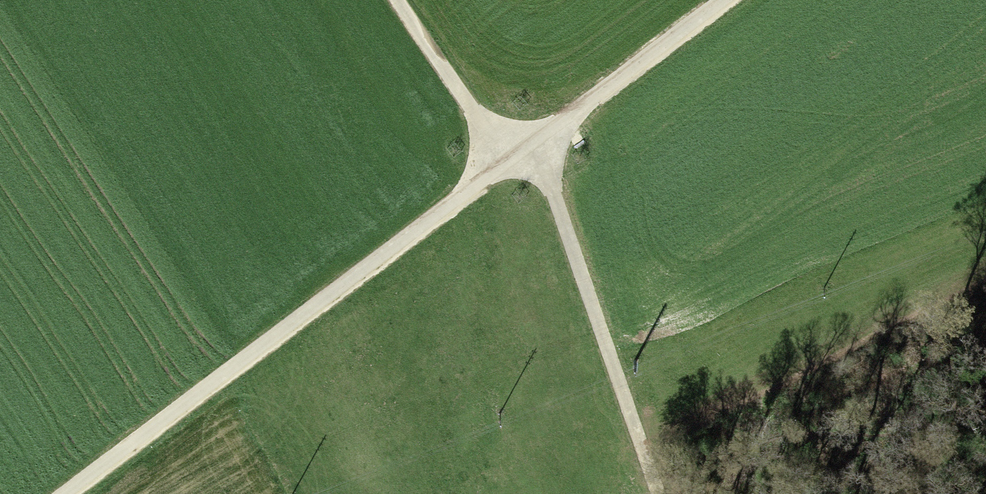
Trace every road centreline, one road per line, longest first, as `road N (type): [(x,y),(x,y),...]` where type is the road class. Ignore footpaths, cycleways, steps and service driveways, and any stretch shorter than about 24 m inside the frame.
road 1 (track): [(63,493),(732,0)]
road 2 (track): [(538,146),(660,493)]
road 3 (track): [(399,0),(511,165)]

